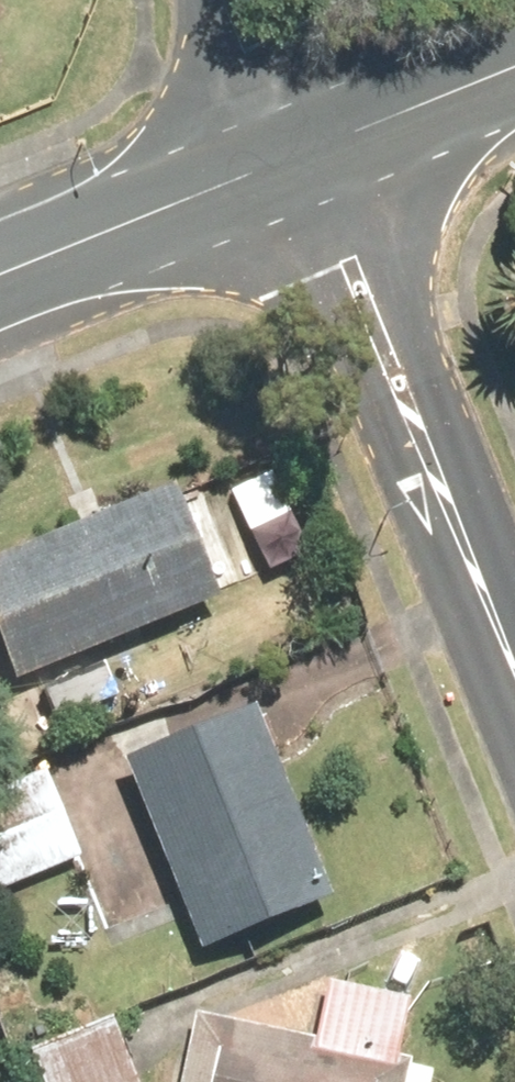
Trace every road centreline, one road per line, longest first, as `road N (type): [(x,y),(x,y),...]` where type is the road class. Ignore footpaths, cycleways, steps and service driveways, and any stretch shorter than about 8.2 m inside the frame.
road 1 (residential): [(290,155),(514,665)]
road 2 (tertiary): [(0,277),(290,155)]
road 3 (tertiary): [(290,155),(514,65)]
road 4 (residential): [(229,0),(290,155)]

